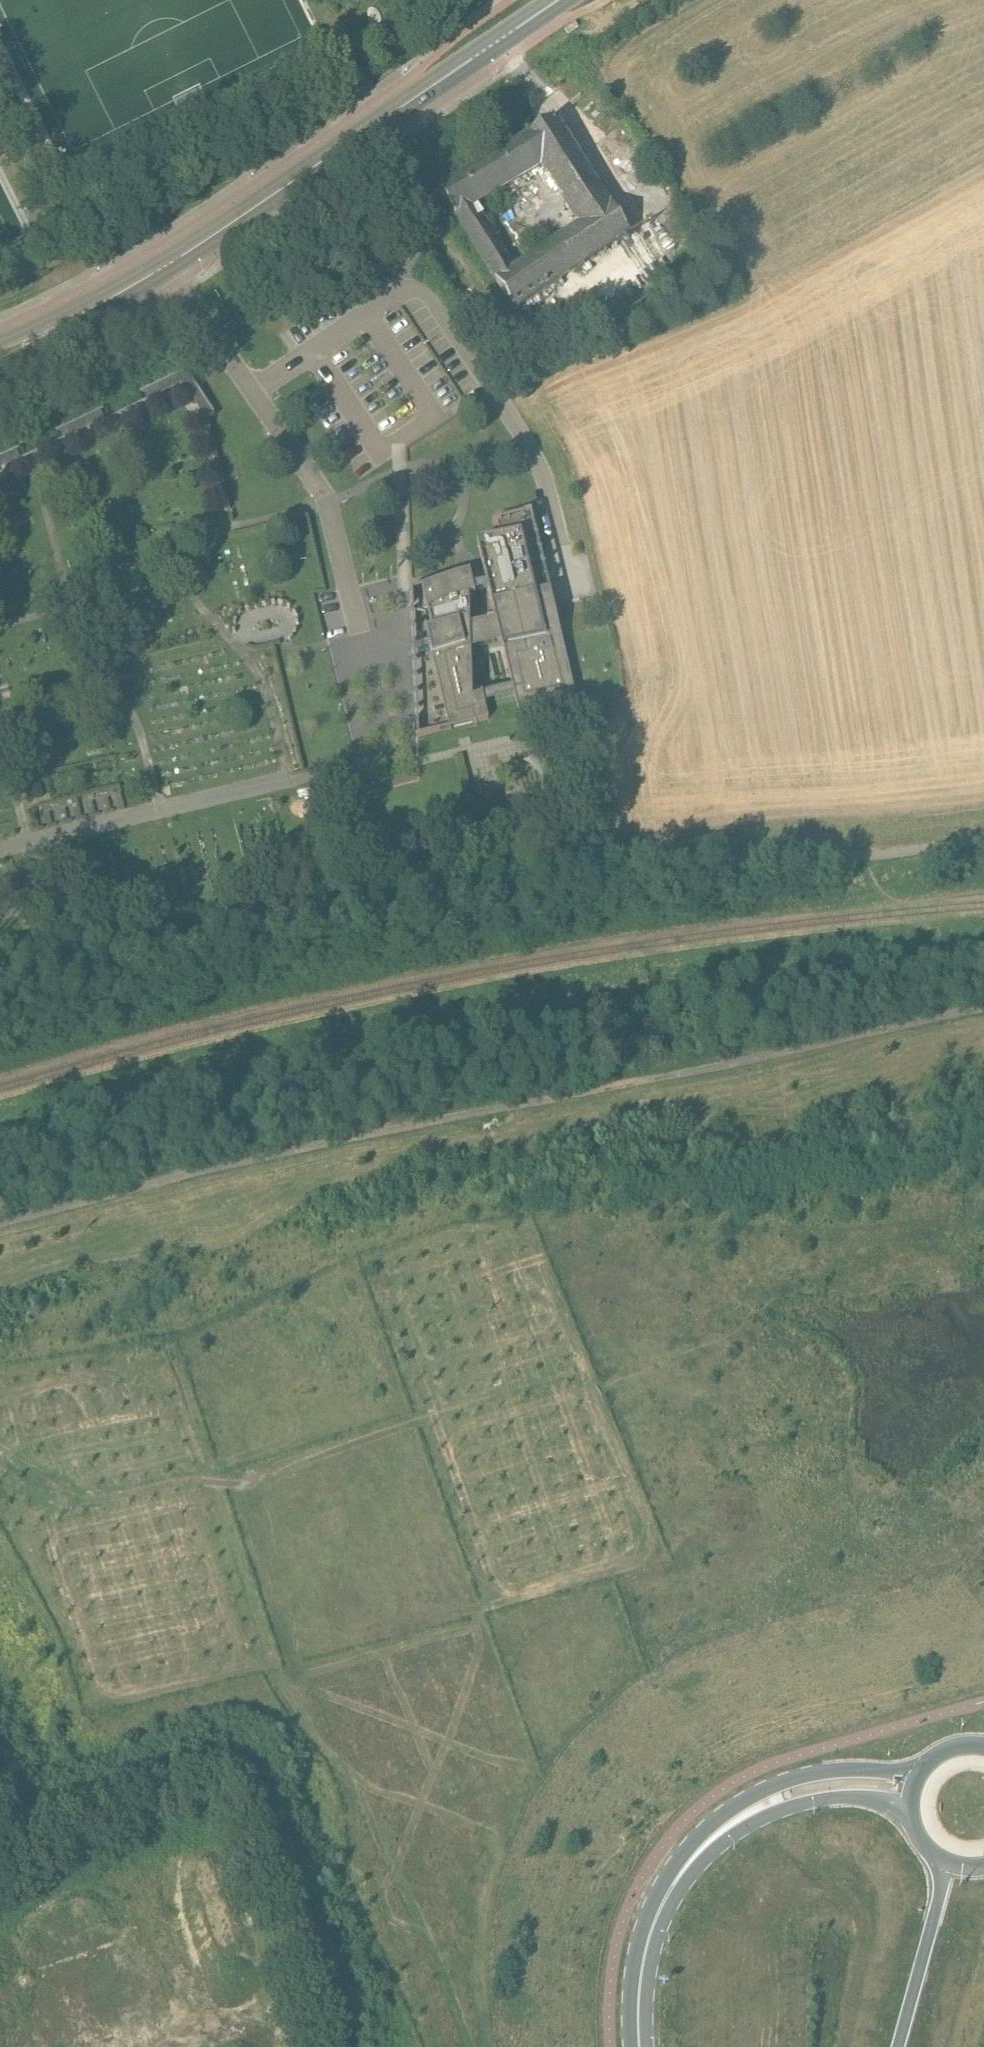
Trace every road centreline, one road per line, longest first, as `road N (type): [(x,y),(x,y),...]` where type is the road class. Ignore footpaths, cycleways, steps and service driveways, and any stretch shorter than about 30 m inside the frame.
road 1 (track): [(0,1222),(983,1009)]
road 2 (tertiary): [(81,312),(166,265),(558,0)]
road 3 (tertiary): [(752,1808),(701,1845),(663,1898),(643,1956),(638,2046)]
road 4 (track): [(254,1479),(236,1485),(177,1480),(96,1500),(59,1491),(0,1452)]
road 5 (trunk): [(939,1856),(936,1909),(899,2046)]
road 6 (tertiary): [(924,1769),(803,1775),(770,1788),(752,1808)]
road 7 (tertiary): [(752,1808),(849,1798),(913,1817)]

